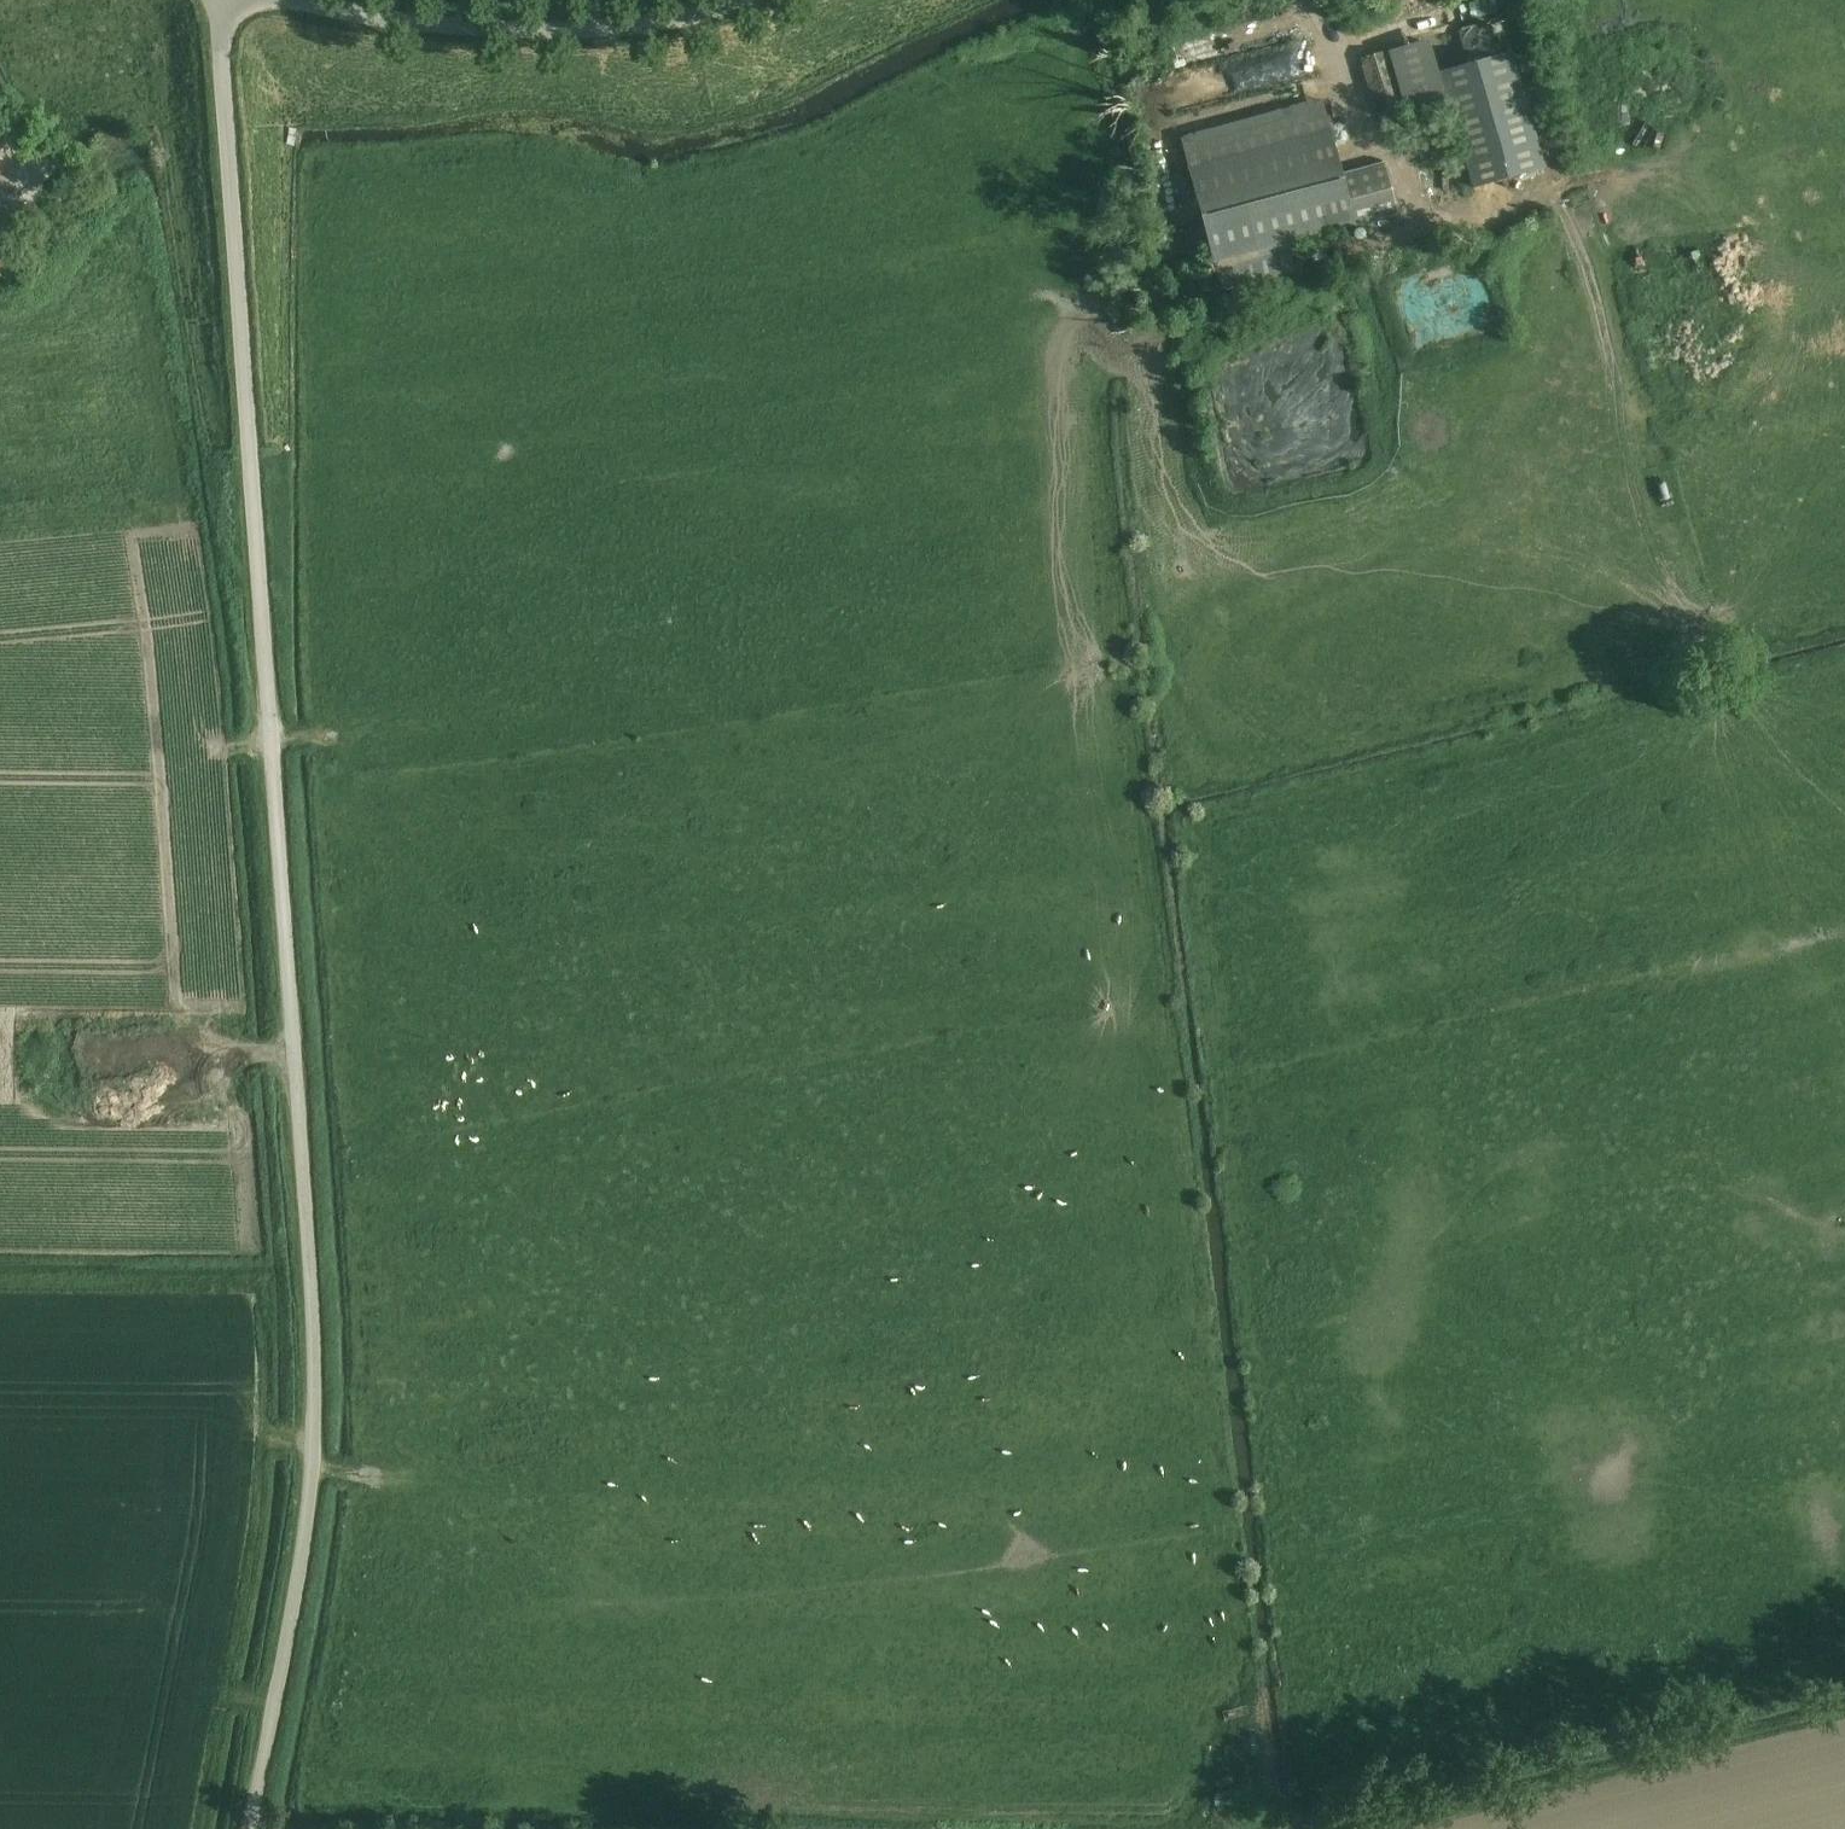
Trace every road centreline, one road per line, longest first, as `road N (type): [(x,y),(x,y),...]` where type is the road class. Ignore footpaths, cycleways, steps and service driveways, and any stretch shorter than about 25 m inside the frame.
road 1 (unclassified): [(249,1828),(300,1575),(316,1432),(315,1308),(226,142),(227,0)]
road 2 (unclassified): [(288,0),(418,24),(568,33),(666,22),(730,0)]

